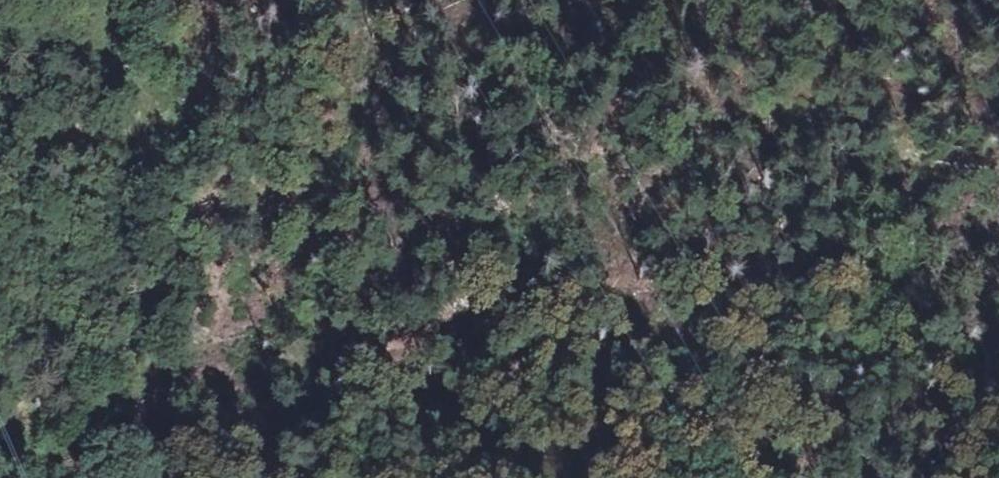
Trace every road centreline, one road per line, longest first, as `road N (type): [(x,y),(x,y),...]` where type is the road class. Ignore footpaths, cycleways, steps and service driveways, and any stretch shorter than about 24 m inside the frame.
road 1 (track): [(0,145),(74,130),(144,134),(149,116),(117,59),(124,0)]

